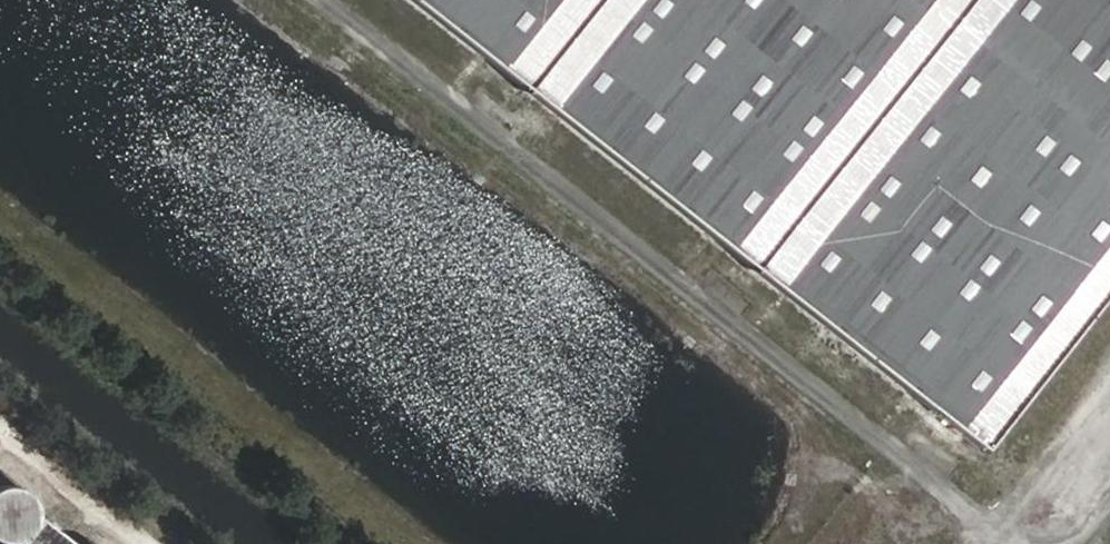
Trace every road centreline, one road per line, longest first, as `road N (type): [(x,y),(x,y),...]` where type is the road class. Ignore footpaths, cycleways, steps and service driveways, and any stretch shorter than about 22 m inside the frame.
road 1 (track): [(330,0),(998,526),(1050,540),(1079,535),(1109,510)]
road 2 (track): [(981,543),(1109,389)]
road 3 (track): [(151,543),(0,425)]

